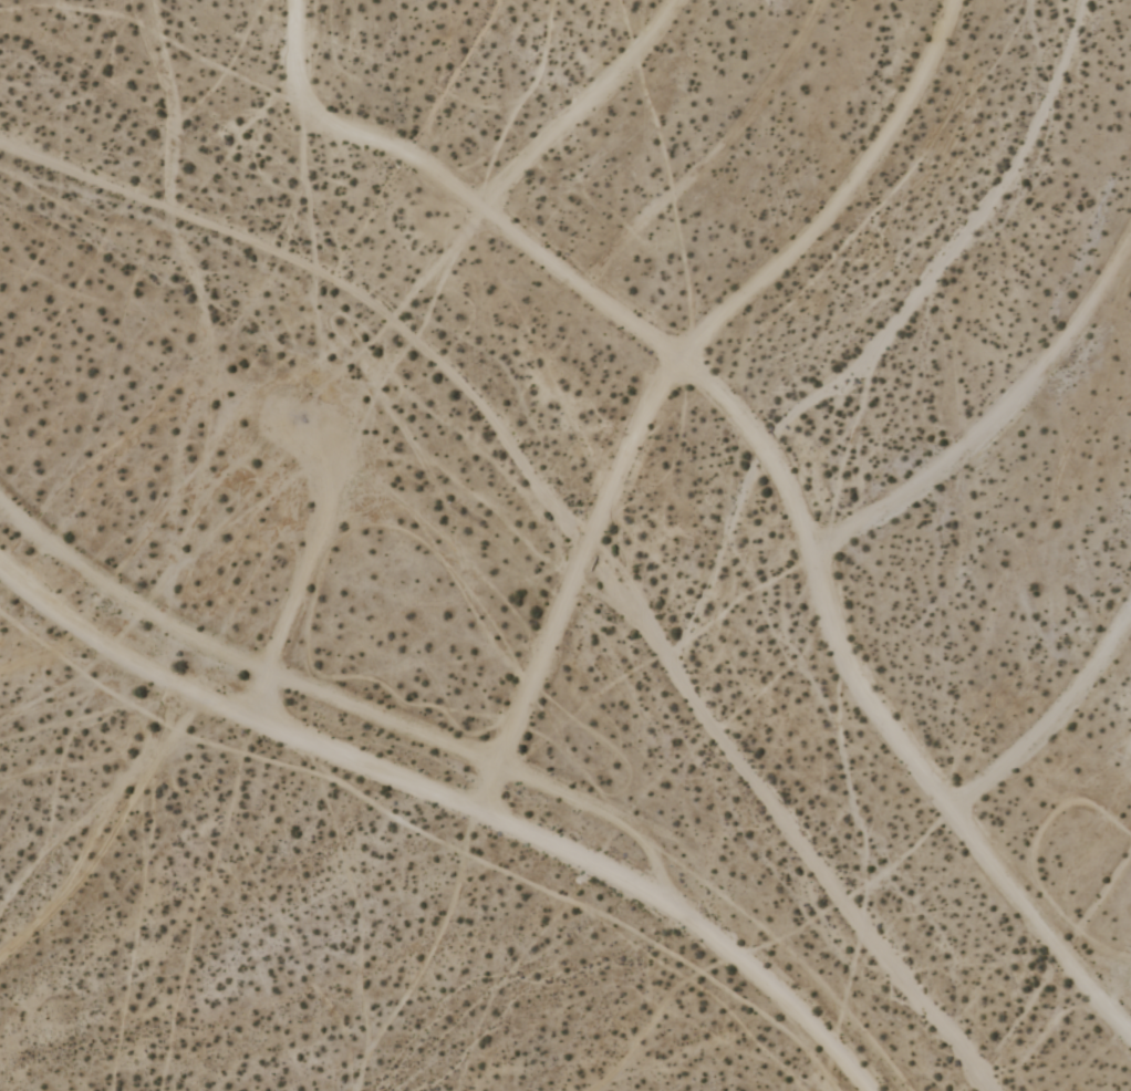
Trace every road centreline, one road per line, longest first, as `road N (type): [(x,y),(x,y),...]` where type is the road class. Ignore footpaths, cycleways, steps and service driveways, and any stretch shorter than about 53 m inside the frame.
road 1 (track): [(1130,1033),(1046,944),(847,665),(806,508),(769,443),(486,216)]
road 2 (track): [(869,1090),(819,1029),(697,924),(485,810),(157,680),(50,609),(0,564)]
road 3 (track): [(485,810),(610,506),(679,365),(826,225),(876,160),(955,0)]
road 4 (track): [(818,550),(894,508),(985,441),(1130,242)]
road 5 (track): [(227,713),(274,653),(300,574),(291,515),(274,477),(210,381)]
road 6 (track): [(299,0),(301,104),(310,120),(387,146),(486,216)]
road 7 (track): [(486,216),(643,46),(674,0)]
road 8 (track): [(951,811),(1058,723),(1130,621)]

